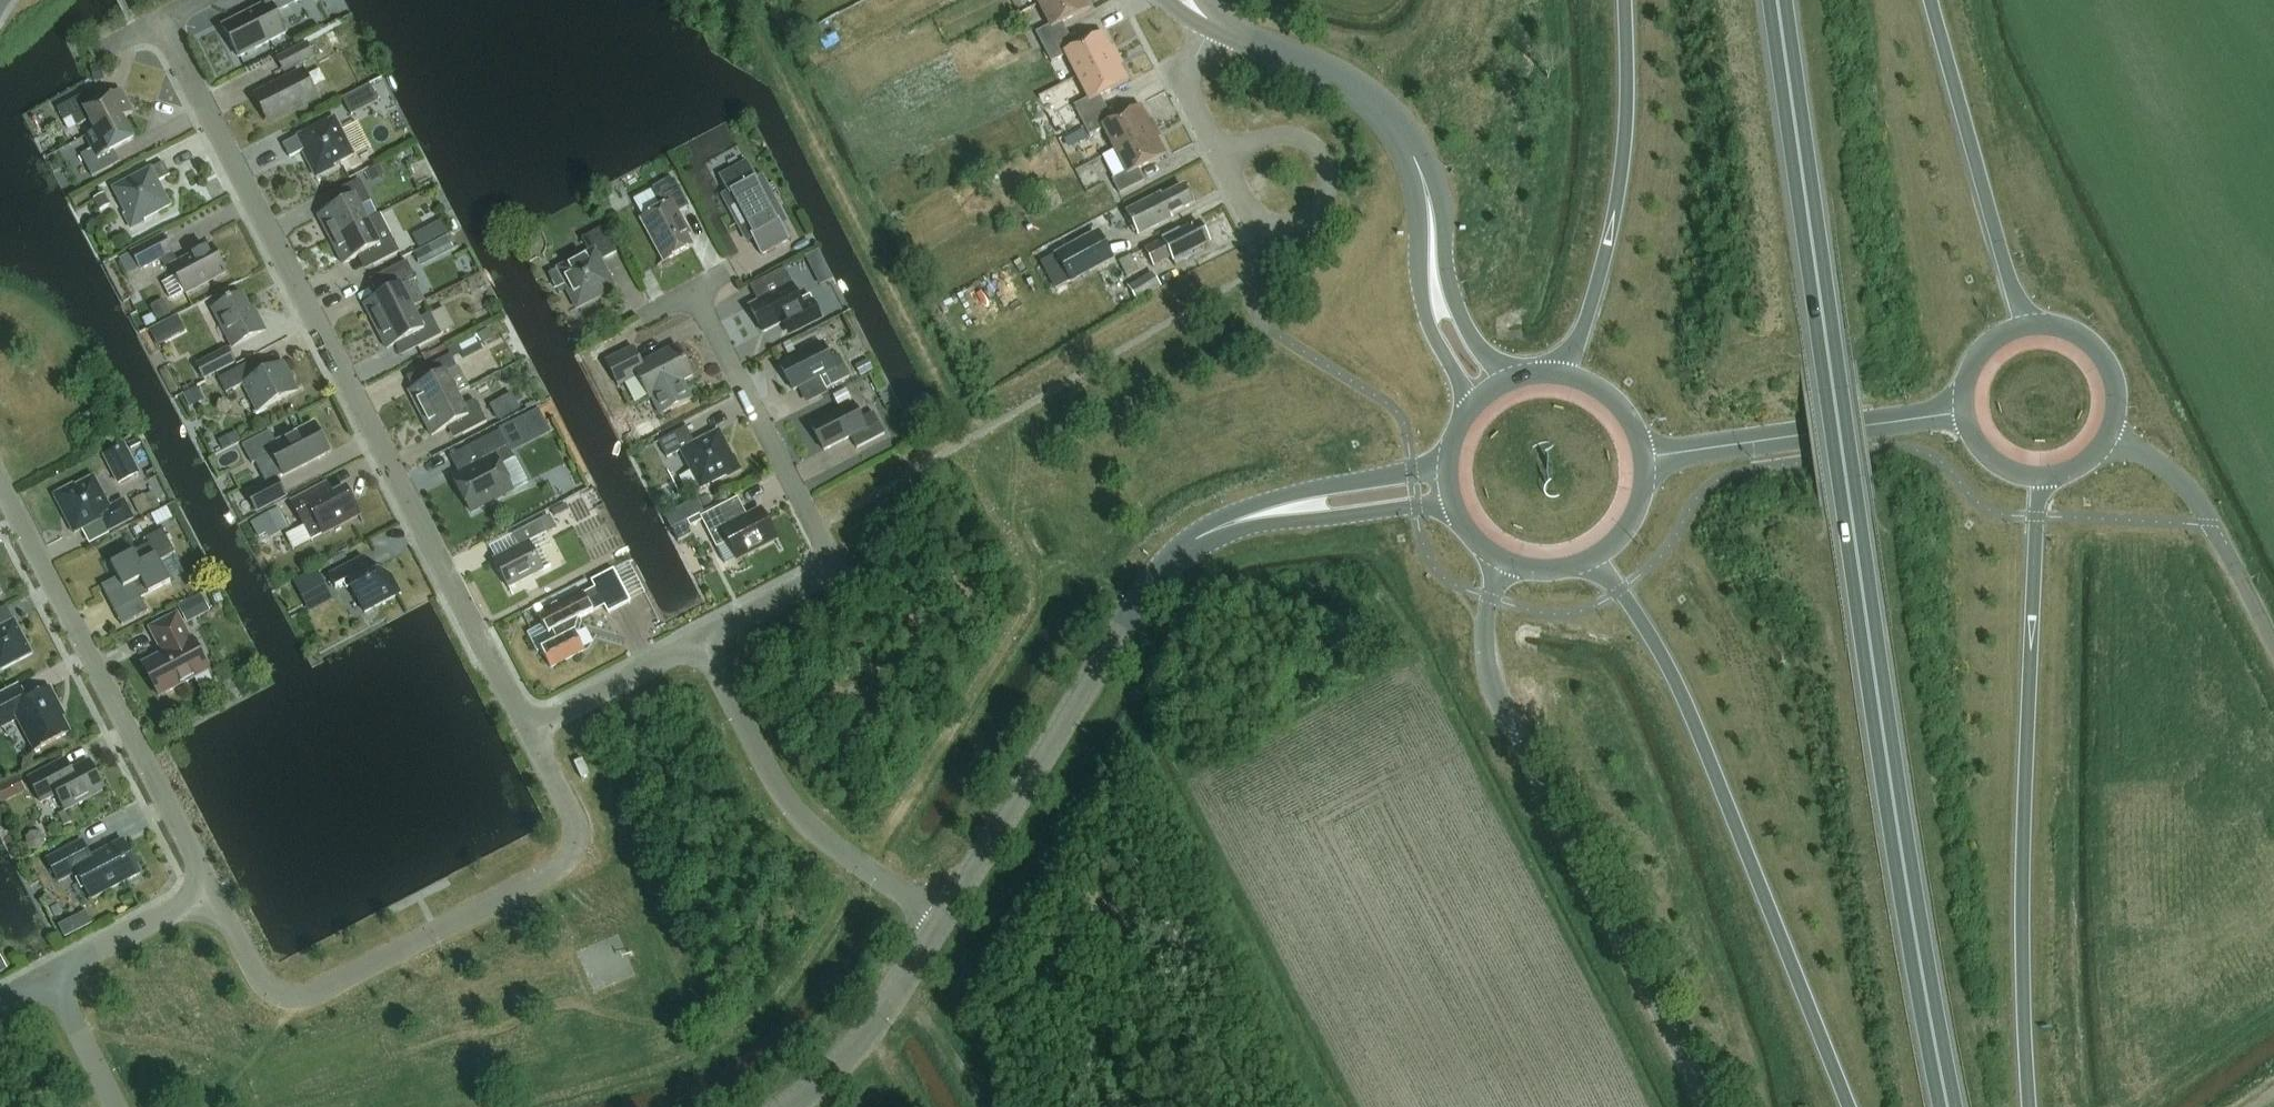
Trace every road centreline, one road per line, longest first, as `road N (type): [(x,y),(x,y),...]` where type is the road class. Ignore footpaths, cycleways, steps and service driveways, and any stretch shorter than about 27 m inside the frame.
road 1 (trunk): [(1948,1106),(1922,980),(1777,0)]
road 2 (residential): [(528,730),(156,23)]
road 3 (trunk): [(2030,1106),(2025,789),(2037,518),(2047,479)]
road 4 (trunk): [(1588,565),(1618,592),(1668,677),(1844,1106)]
road 5 (unclassified): [(1709,1106),(1495,695),(1485,634),(1500,564)]
road 6 (residential): [(212,891),(265,988),(295,998),(317,992),(564,862),(578,827),(528,730)]
road 7 (residential): [(703,640),(836,570),(694,292)]
road 8 (tertiary): [(941,922),(1162,569),(1189,543)]
road 9 (residential): [(212,891),(0,493)]
road 10 (tertiary): [(1301,64),(1368,103),(1400,143),(1419,189),(1431,317),(1471,404)]
road 11 (tertiary): [(1503,382),(1448,290),(1435,185),(1420,149),(1379,100),(1301,64)]
road 12 (trunk): [(1622,0),(1621,163),(1602,260),(1564,375)]
road 13 (residential): [(941,922),(801,823),(703,640)]
road 14 (trunk): [(2034,323),(2013,291),(1927,0)]
road 15 (tertiary): [(1643,458),(1962,408)]
road 16 (tertiary): [(1445,458),(1261,507),(1189,543)]
road 17 (unclassified): [(2273,643),(2207,514),(2110,435)]
road 18 (tertiary): [(1189,543),(1313,518),(1415,509),(1453,517)]
road 19 (tertiary): [(791,1106),(875,1025),(941,922)]
road 20 (residential): [(1221,158),(1282,138),(1310,143),(1325,162),(1329,188),(1318,209),(1261,232)]
road 21 (residential): [(528,730),(703,640)]
road 22 (residential): [(212,891),(50,979)]
road 23 (tertiary): [(2110,435),(2116,382),(2105,357),(2061,325),(2034,323)]
road 24 (residential): [(1221,158),(1189,85),(1213,24)]
road 25 (residential): [(113,1106),(50,979)]
road 26 (tertiary): [(1588,565),(1632,523),(1643,458)]
road 27 (tertiary): [(2034,323),(2004,331),(1980,351),(1965,378),(1962,408)]
road 28 (tertiary): [(1643,458),(1617,404),(1564,375)]
road 29 (tertiary): [(1962,408),(1989,460),(2047,479)]

